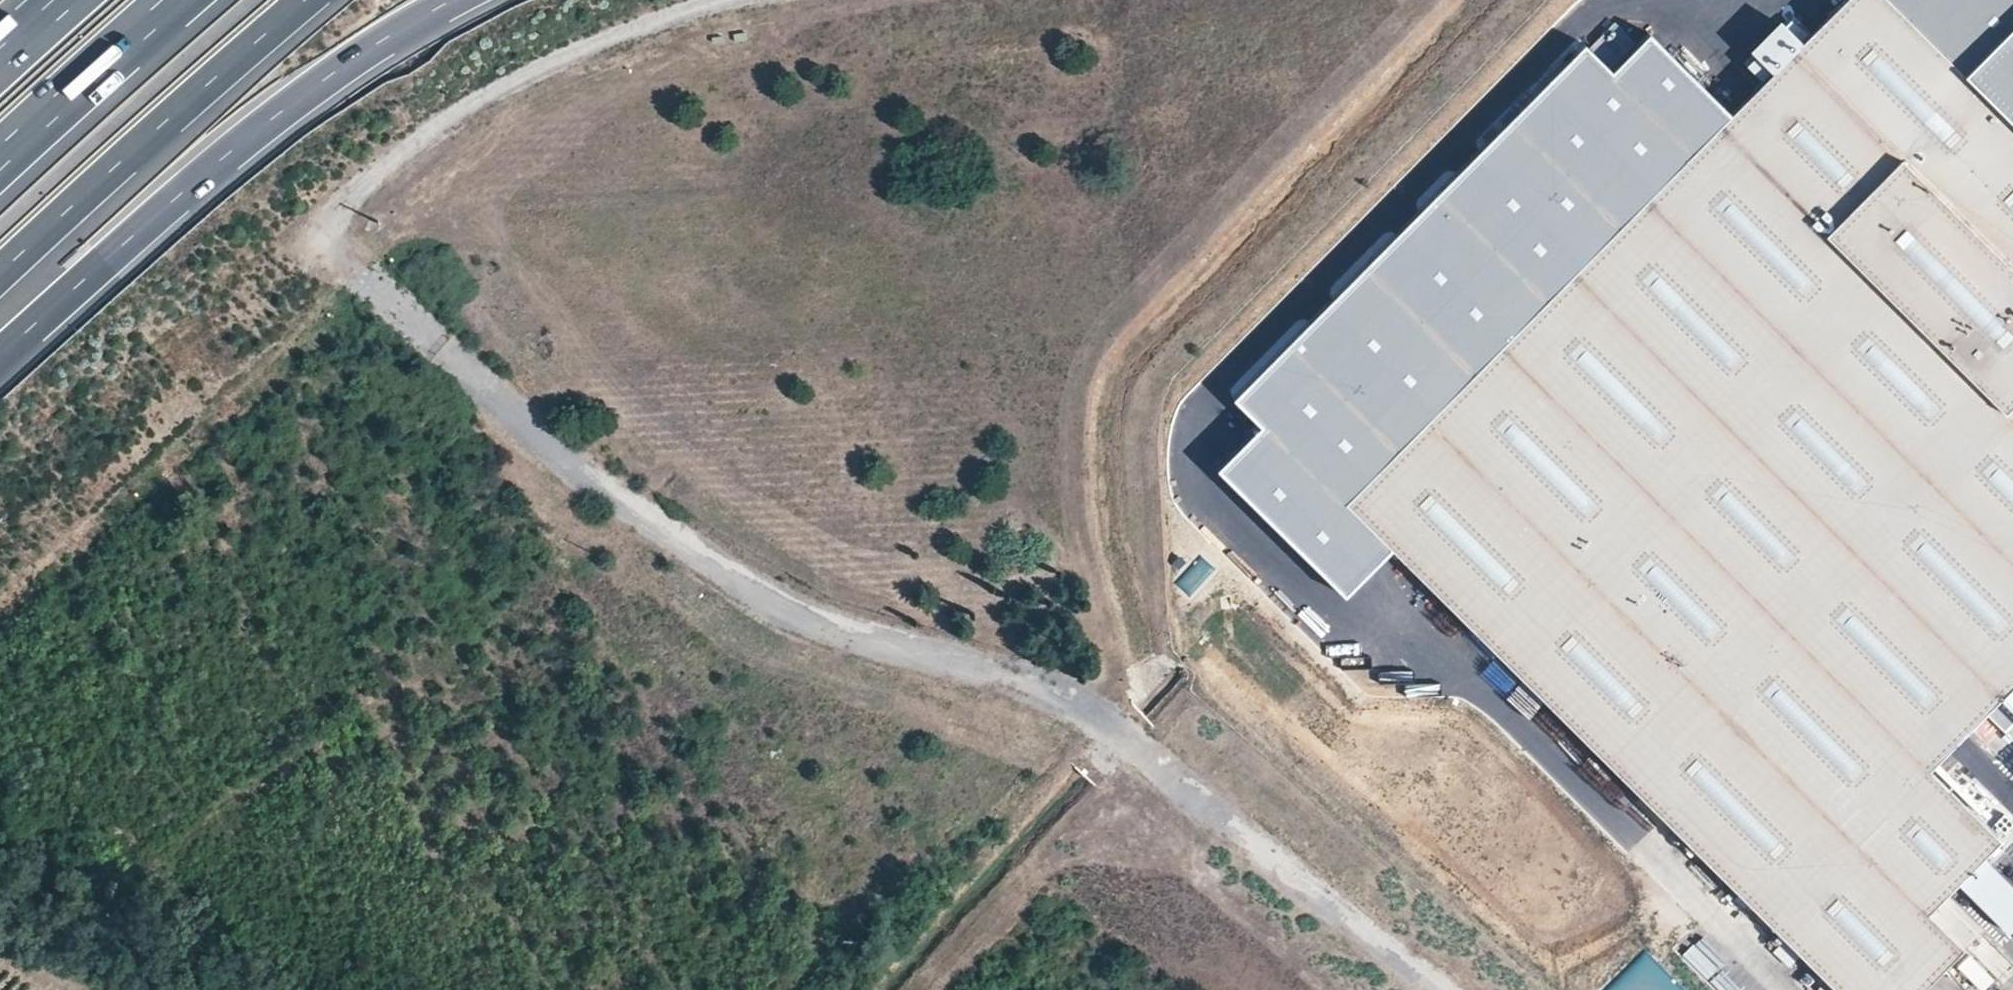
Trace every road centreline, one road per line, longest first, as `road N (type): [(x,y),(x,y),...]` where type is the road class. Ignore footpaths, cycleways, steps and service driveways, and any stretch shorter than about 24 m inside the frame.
road 1 (motorway): [(0,357),(269,121),(453,0)]
road 2 (motorway): [(0,273),(307,0)]
road 3 (motorway): [(0,157),(175,0)]

